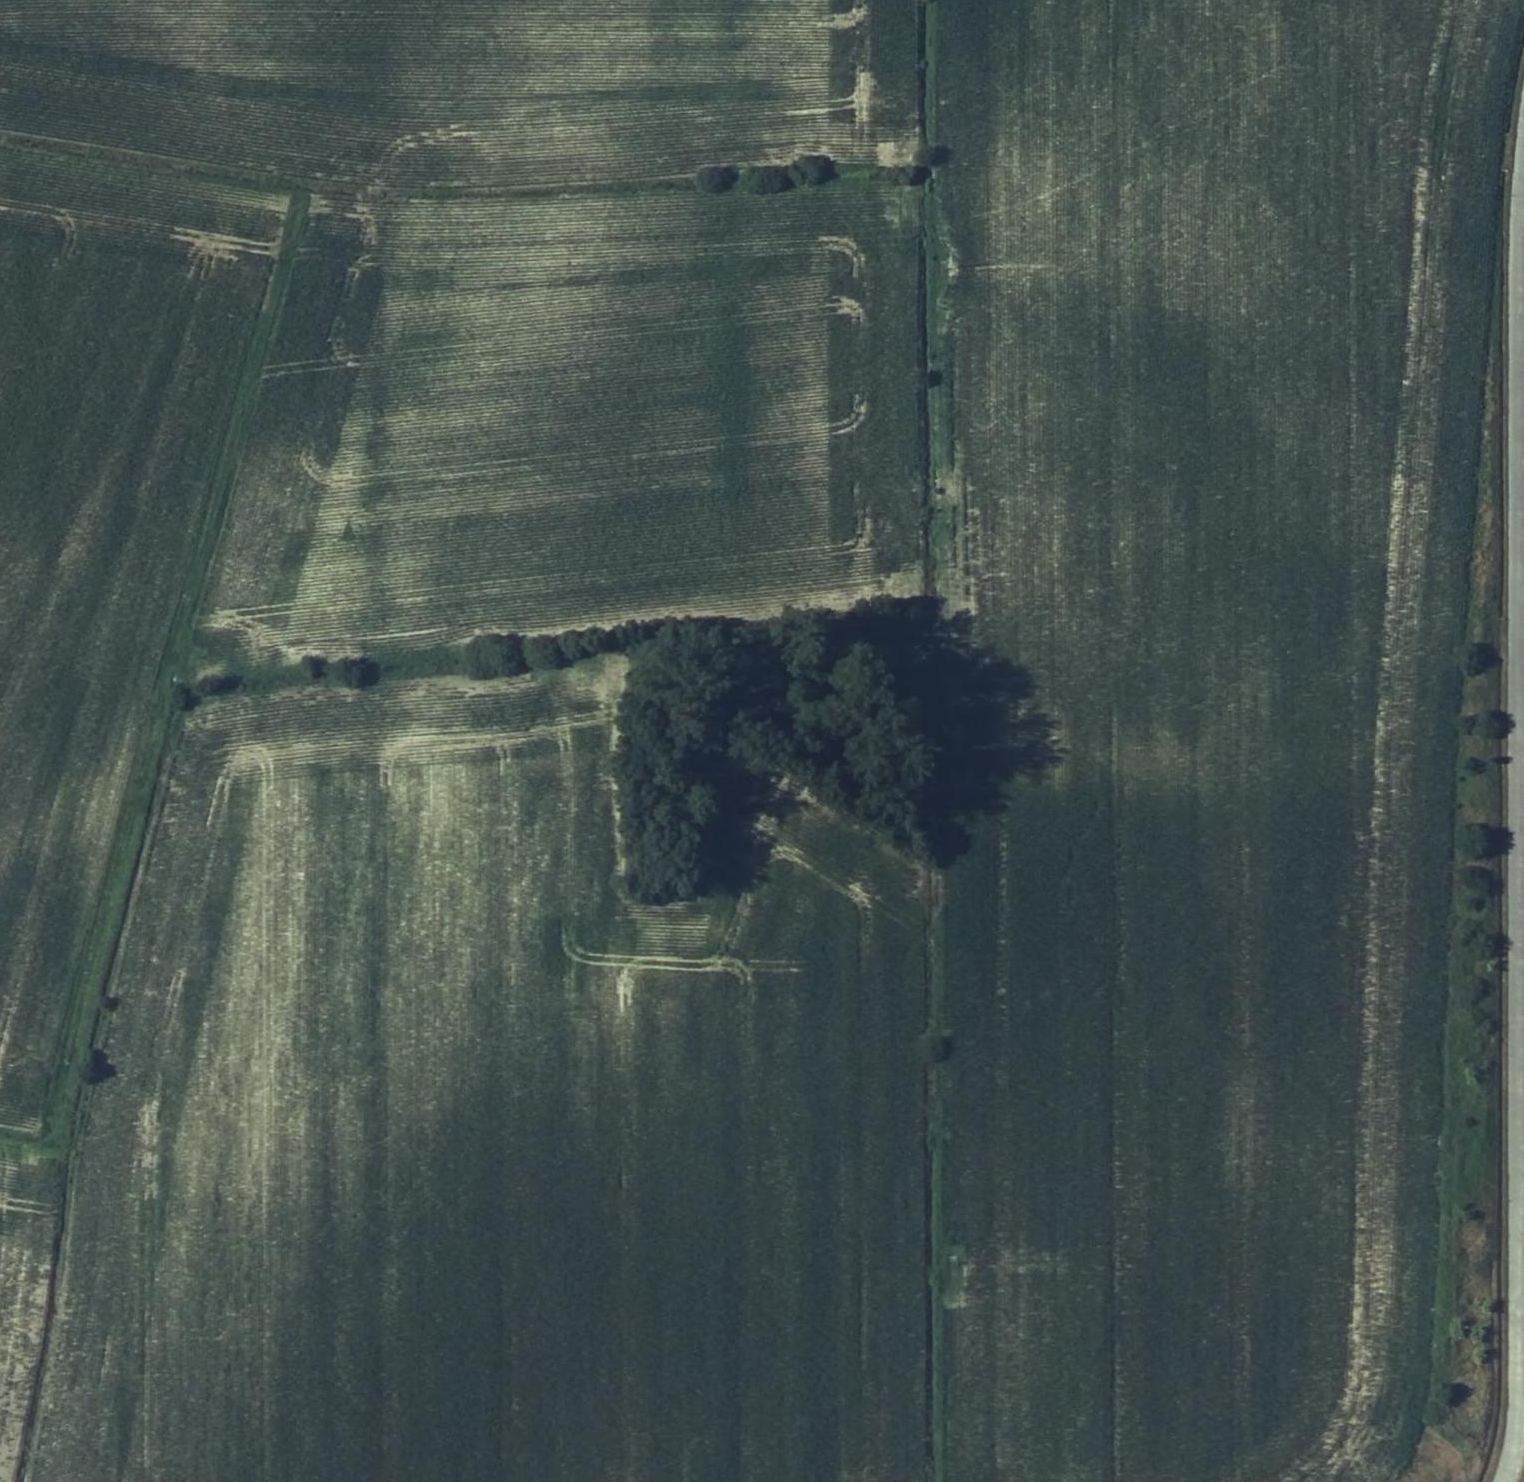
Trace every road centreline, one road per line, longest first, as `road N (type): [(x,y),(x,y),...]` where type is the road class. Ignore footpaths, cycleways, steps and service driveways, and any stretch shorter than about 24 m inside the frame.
road 1 (unclassified): [(1523,141),(1522,1408),(1503,1481)]

